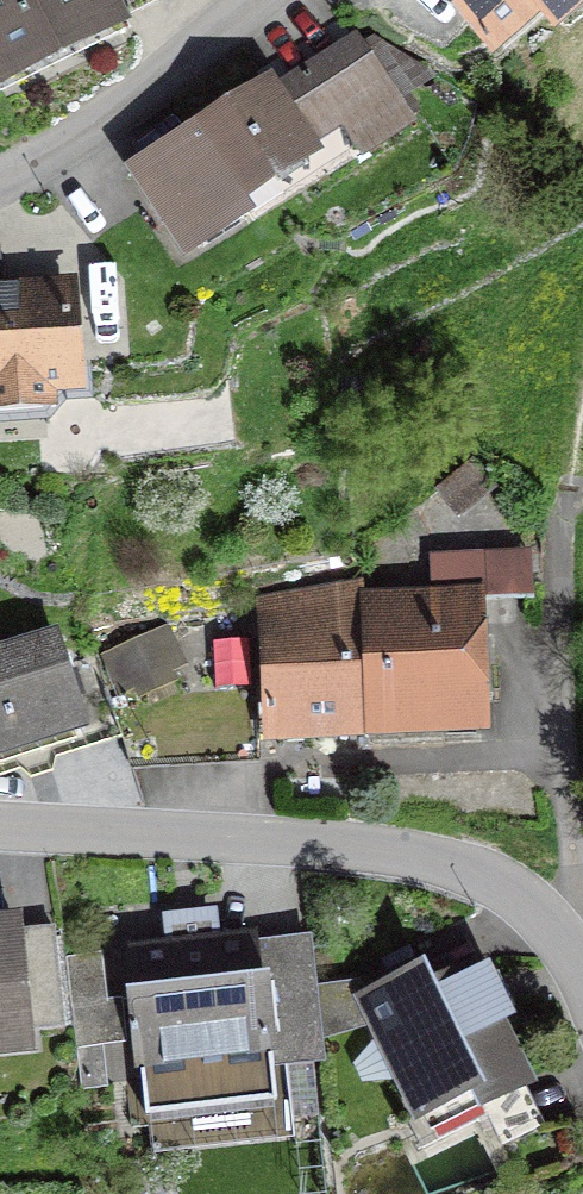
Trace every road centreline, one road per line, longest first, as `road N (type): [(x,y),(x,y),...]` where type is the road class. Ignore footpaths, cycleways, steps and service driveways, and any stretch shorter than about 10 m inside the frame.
road 1 (unclassified): [(582,968),(536,904),(387,853),(0,826)]
road 2 (unclassified): [(0,178),(138,96),(259,0)]

